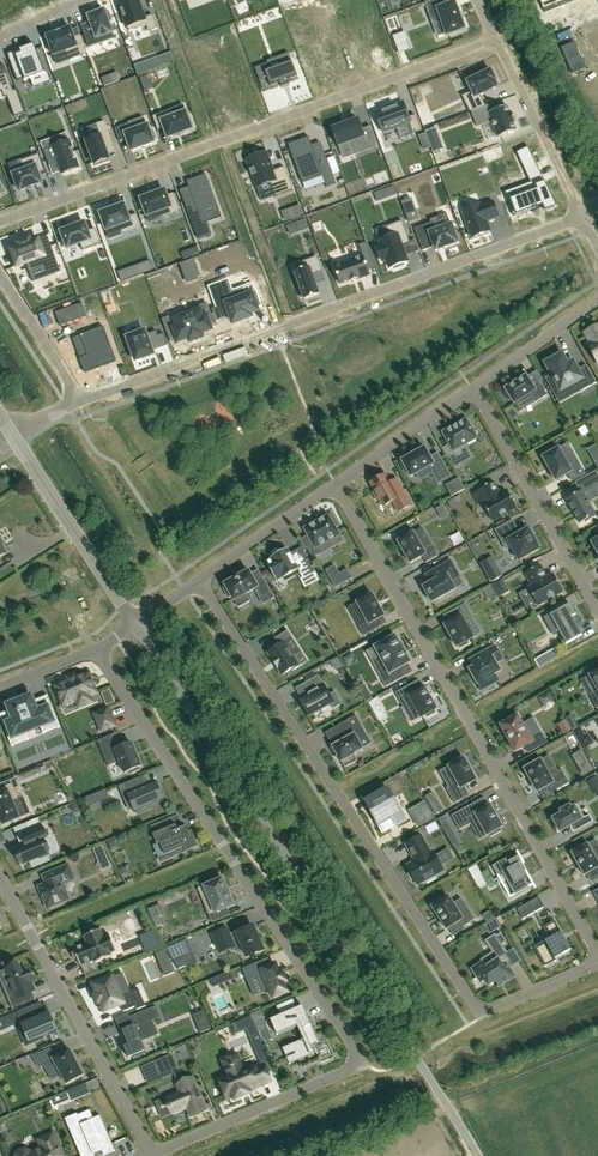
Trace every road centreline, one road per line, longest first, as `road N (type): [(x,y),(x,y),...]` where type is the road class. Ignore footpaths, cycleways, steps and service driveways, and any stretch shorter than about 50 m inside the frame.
road 1 (residential): [(152,1154),(342,1076),(357,1052),(101,650)]
road 2 (residential): [(200,583),(481,1016),(597,964)]
road 3 (residential): [(79,402),(583,216)]
road 4 (residential): [(338,486),(597,954)]
road 5 (residential): [(0,224),(496,40)]
road 6 (residential): [(425,1069),(137,626)]
road 7 (residential): [(0,876),(152,1154)]
road 8 (residential): [(597,606),(477,388)]
road 9 (residential): [(137,626),(11,432)]
road 10 (residential): [(583,216),(496,40)]
road 11 (residential): [(477,388),(338,486)]
road 12 (residential): [(338,486),(200,583)]
road 13 (residential): [(79,402),(0,271)]
road 14 (residential): [(597,303),(477,388)]

